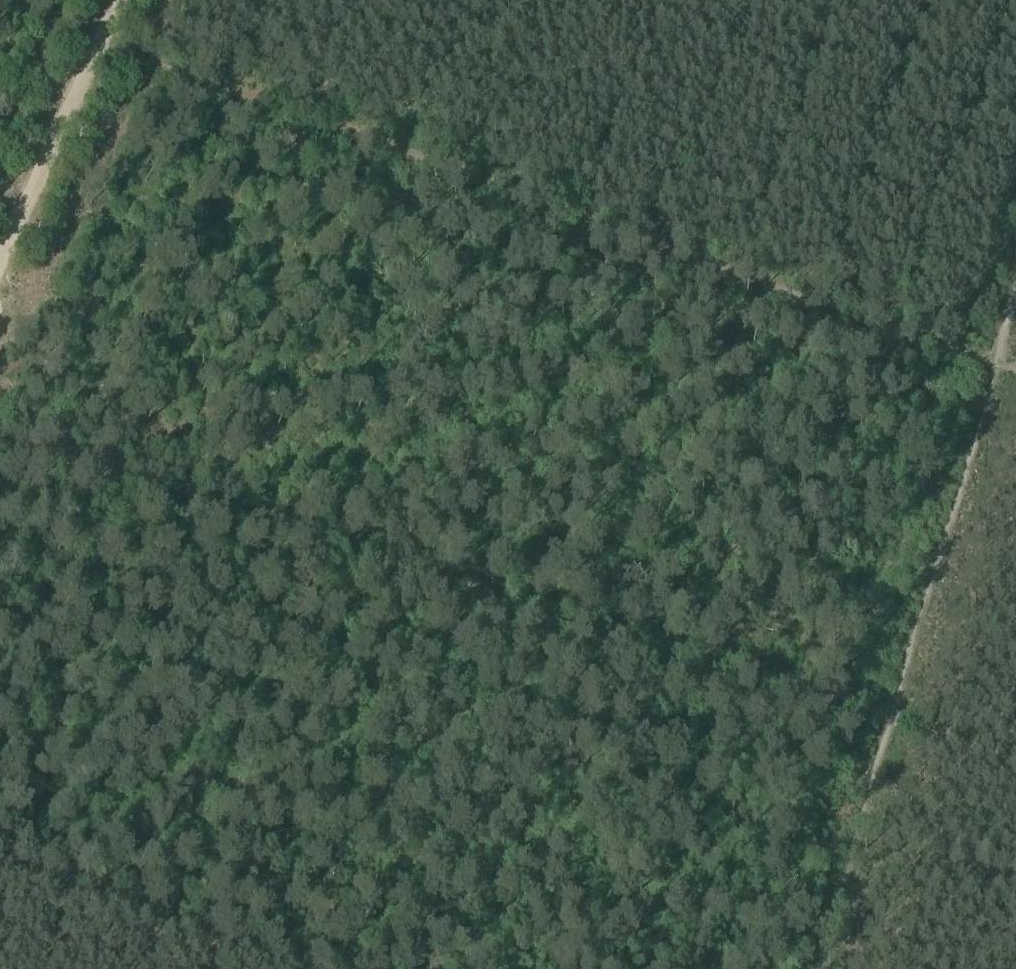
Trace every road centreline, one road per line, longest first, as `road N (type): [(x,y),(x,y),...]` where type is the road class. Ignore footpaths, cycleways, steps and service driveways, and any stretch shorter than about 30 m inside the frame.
road 1 (track): [(818,968),(992,371)]
road 2 (track): [(0,265),(120,0)]
road 3 (track): [(0,888),(255,968)]

